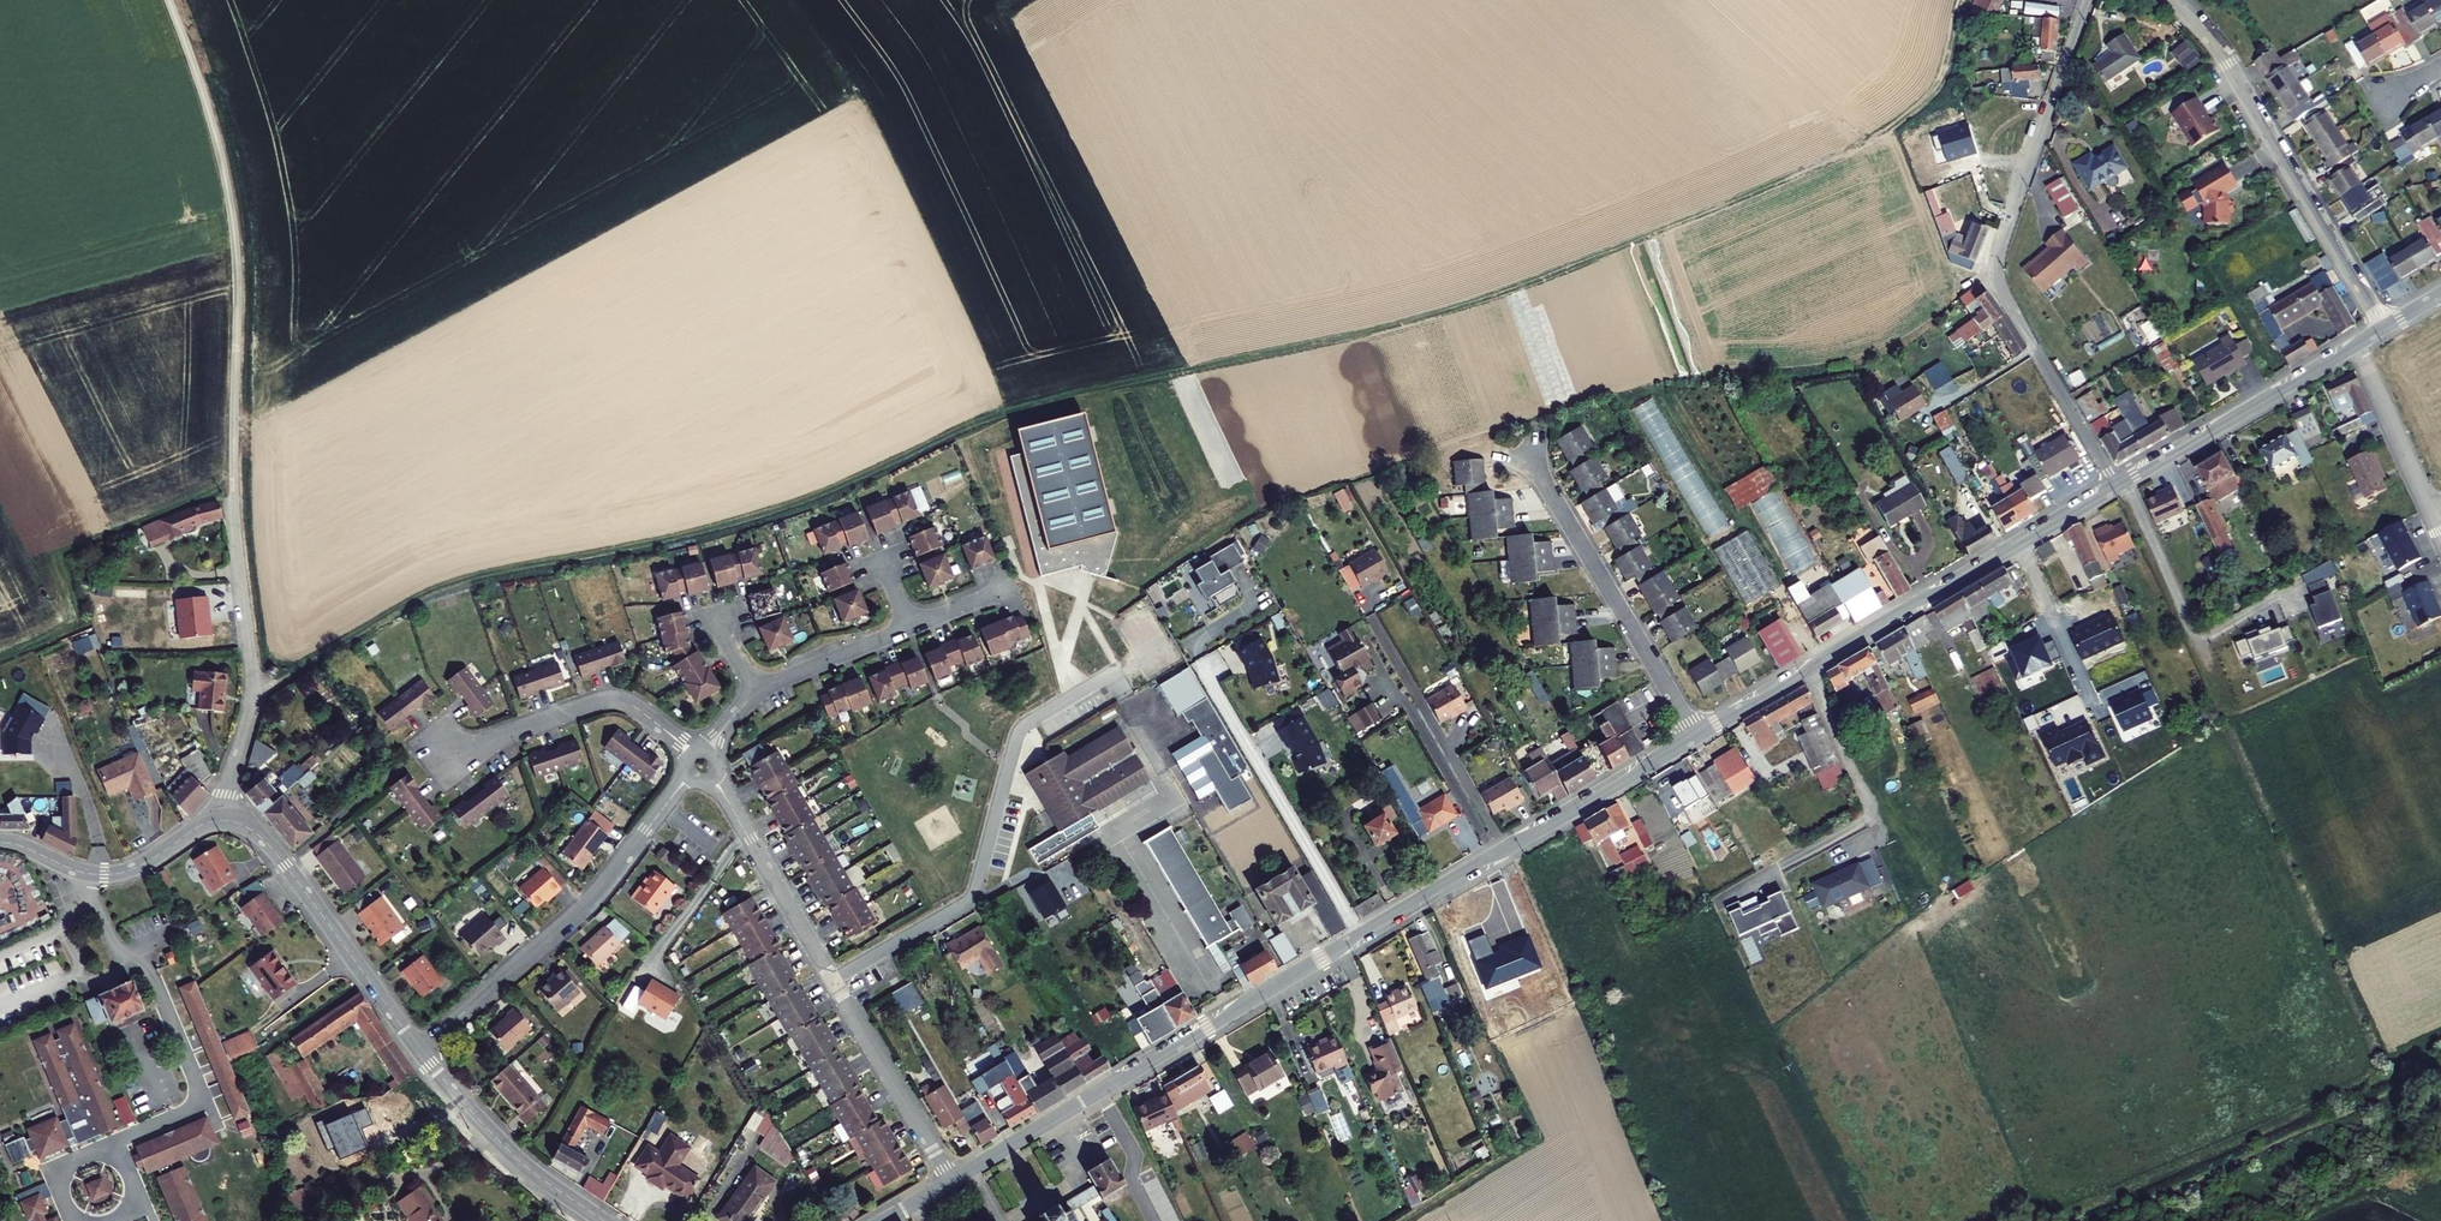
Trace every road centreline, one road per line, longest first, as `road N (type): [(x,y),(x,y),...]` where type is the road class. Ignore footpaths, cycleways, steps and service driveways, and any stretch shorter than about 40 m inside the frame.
road 1 (track): [(1962,0),(1948,74),(1934,99),(1867,140),(1713,210),(1548,276),(1398,323),(1018,407),(846,484),(744,519),(454,582),(255,687)]
road 2 (tertiary): [(970,1168),(1697,736)]
road 3 (residential): [(255,687),(236,530),(233,218),(209,113),(169,0)]
road 4 (residential): [(2086,0),(2005,236),(2000,274),(2116,485)]
road 5 (tertiary): [(1697,736),(2116,485)]
road 6 (residential): [(833,979),(967,901),(1017,734),(1128,661)]
road 7 (residential): [(420,1051),(588,904),(700,761)]
road 8 (residential): [(2172,0),(2227,65),(2384,327)]
road 9 (residential): [(1528,454),(1697,736)]
road 10 (tertiary): [(222,819),(249,826),(271,847),(420,1051)]
road 11 (residential): [(700,761),(616,700),(441,754)]
road 12 (tertiary): [(2116,485),(2358,343)]
road 13 (residential): [(700,761),(833,979)]
road 14 (tertiary): [(420,1051),(513,1155),(603,1220)]
road 15 (residential): [(833,979),(950,1180)]
road 16 (residential): [(2358,343),(2440,537)]
road 17 (residential): [(753,695),(909,628)]
road 18 (tertiary): [(91,874),(132,869),(222,819)]
road 19 (unclassified): [(222,819),(255,687)]
road 20 (residential): [(0,958),(72,921),(91,874)]

